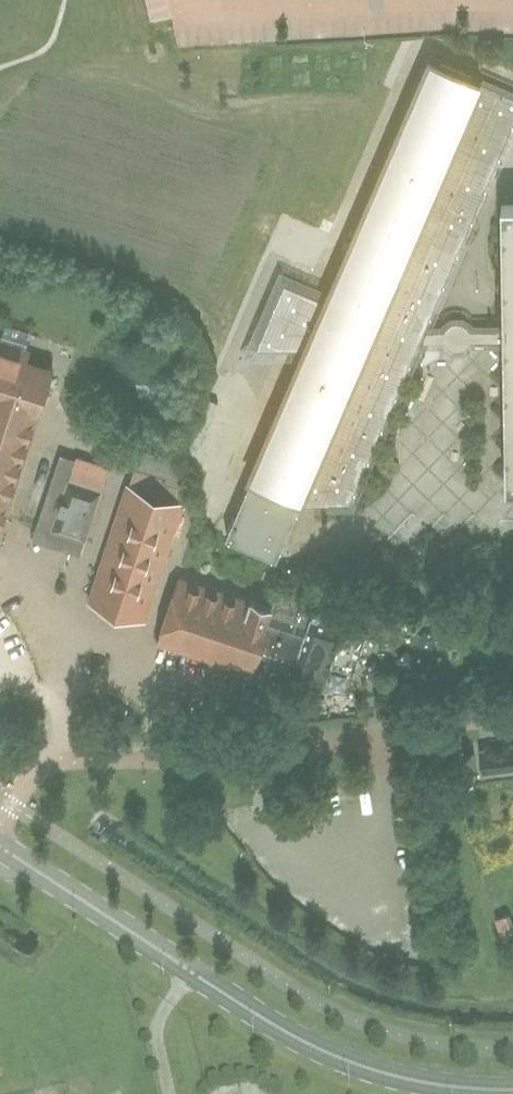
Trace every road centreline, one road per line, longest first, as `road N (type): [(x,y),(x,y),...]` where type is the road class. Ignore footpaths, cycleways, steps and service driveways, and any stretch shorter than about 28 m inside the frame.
road 1 (tertiary): [(512,1090),(418,1081),(297,1038),(0,848)]
road 2 (unclassified): [(512,719),(224,756),(54,762),(0,826)]

